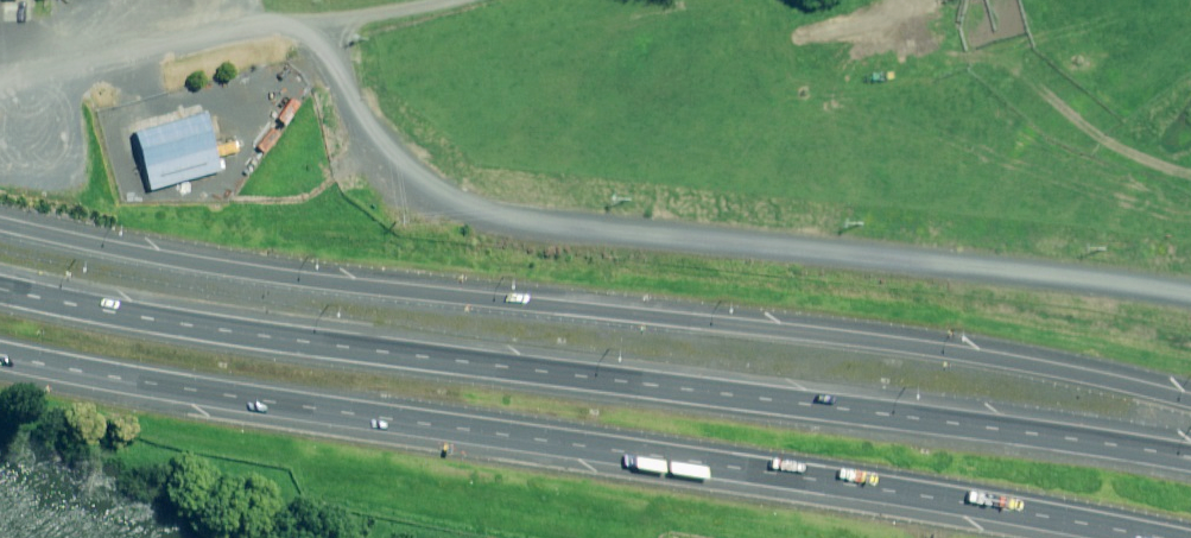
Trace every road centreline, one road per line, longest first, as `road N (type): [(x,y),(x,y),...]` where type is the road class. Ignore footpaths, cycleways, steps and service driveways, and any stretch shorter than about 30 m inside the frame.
road 1 (motorway): [(0,223),(270,275),(923,347),(1190,402)]
road 2 (motorway): [(0,297),(183,336),(486,374),(727,389),(1190,456)]
road 3 (motorway): [(1054,537),(0,355)]
road 4 (unclassified): [(1190,297),(573,228),(462,202),(401,167),(363,125),(324,20)]
road 5 (residential): [(324,20),(0,80)]

